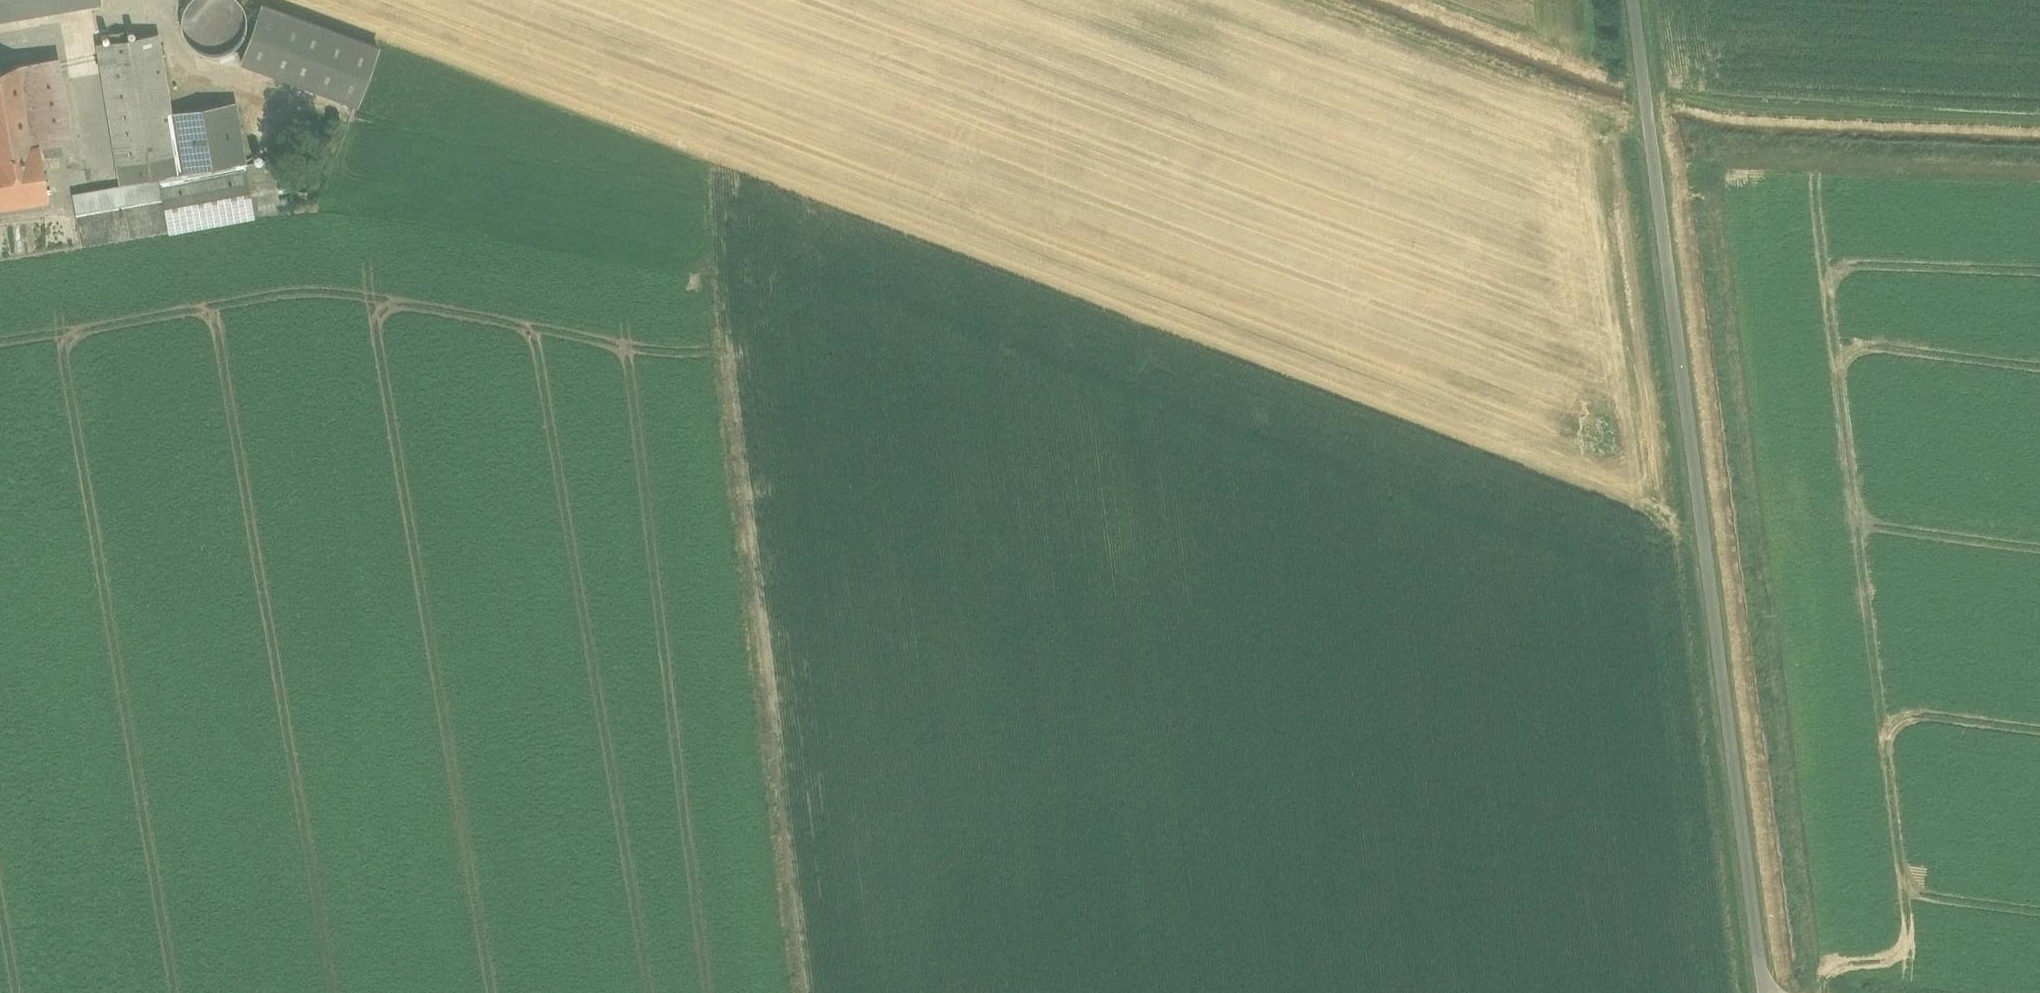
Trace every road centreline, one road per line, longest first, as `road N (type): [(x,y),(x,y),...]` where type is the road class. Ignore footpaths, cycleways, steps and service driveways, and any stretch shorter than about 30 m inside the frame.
road 1 (residential): [(1630,0),(1762,992)]

